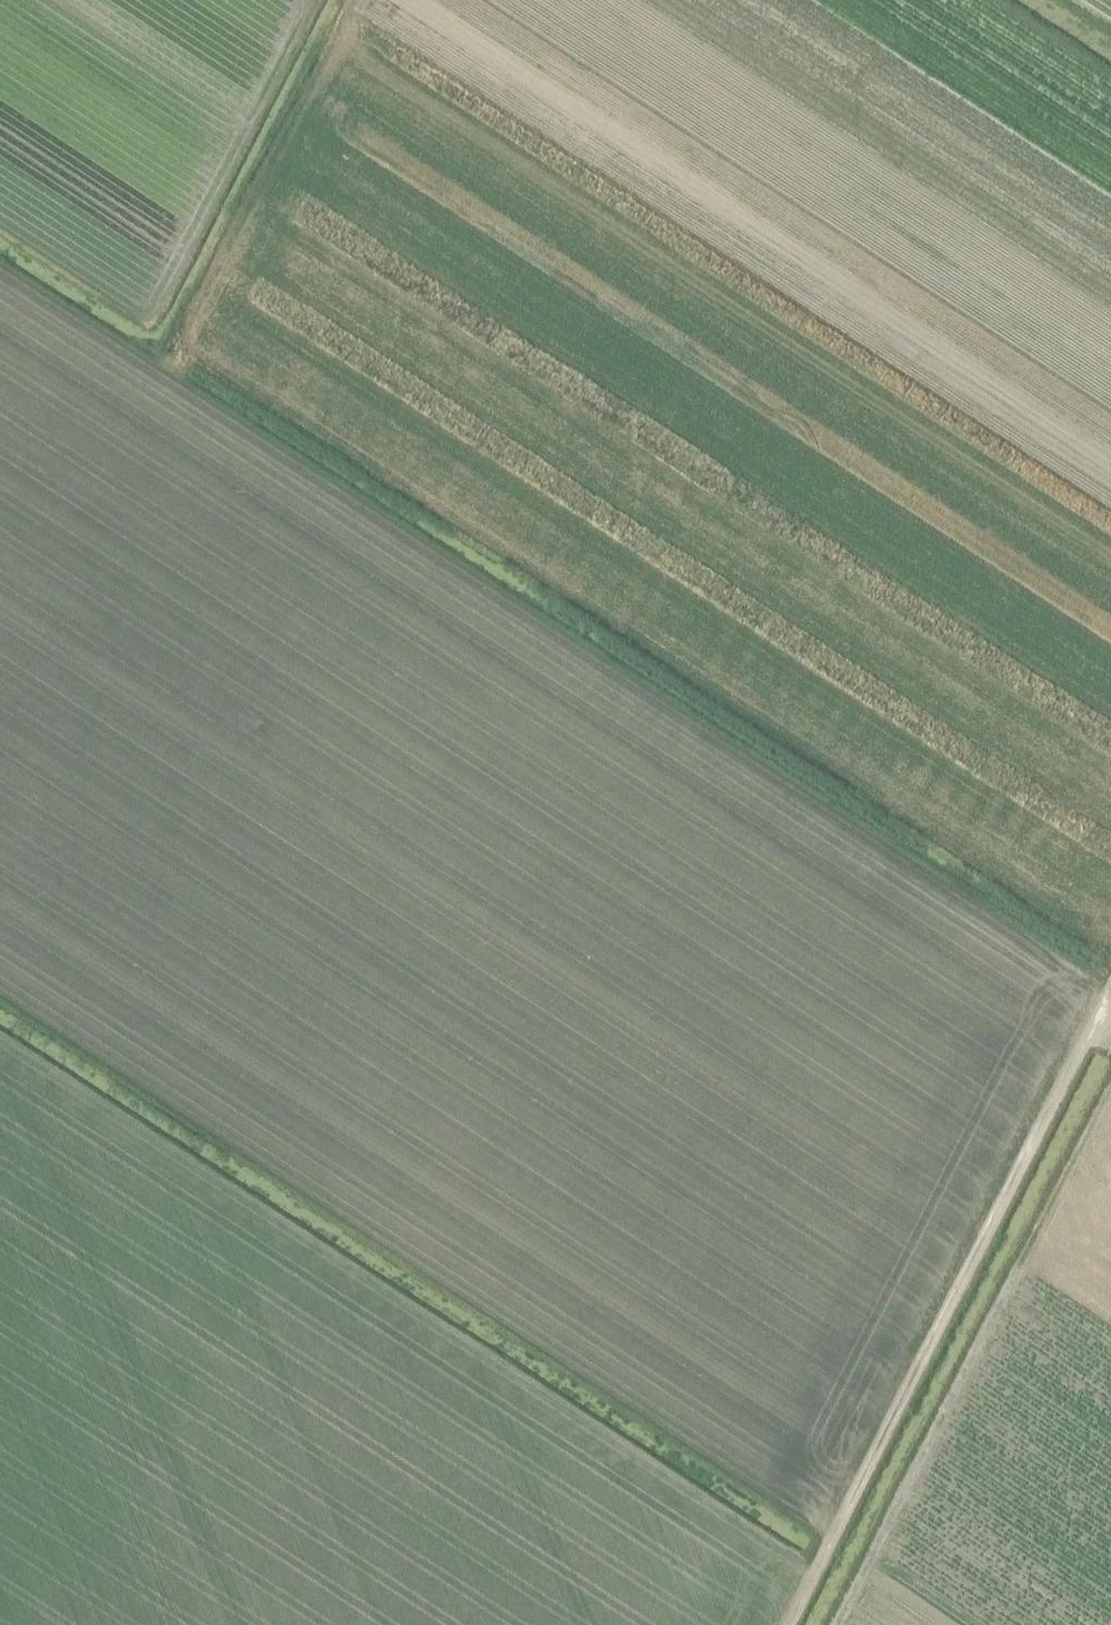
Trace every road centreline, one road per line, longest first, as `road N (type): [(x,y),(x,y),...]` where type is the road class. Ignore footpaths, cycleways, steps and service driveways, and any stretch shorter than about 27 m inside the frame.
road 1 (track): [(1110,993),(792,1624)]

